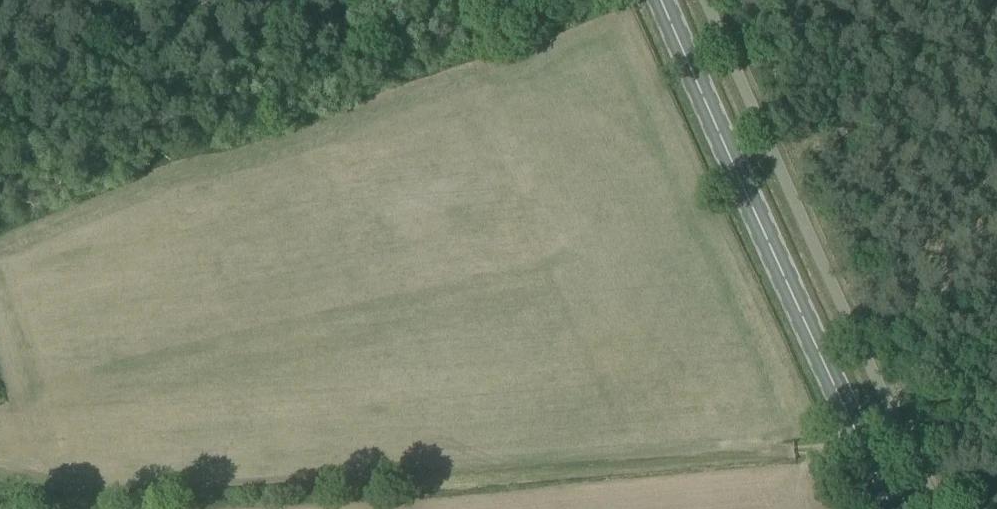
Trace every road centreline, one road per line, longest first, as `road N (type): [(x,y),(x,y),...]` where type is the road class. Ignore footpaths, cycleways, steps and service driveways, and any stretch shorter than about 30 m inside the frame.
road 1 (primary): [(890,508),(660,0)]

